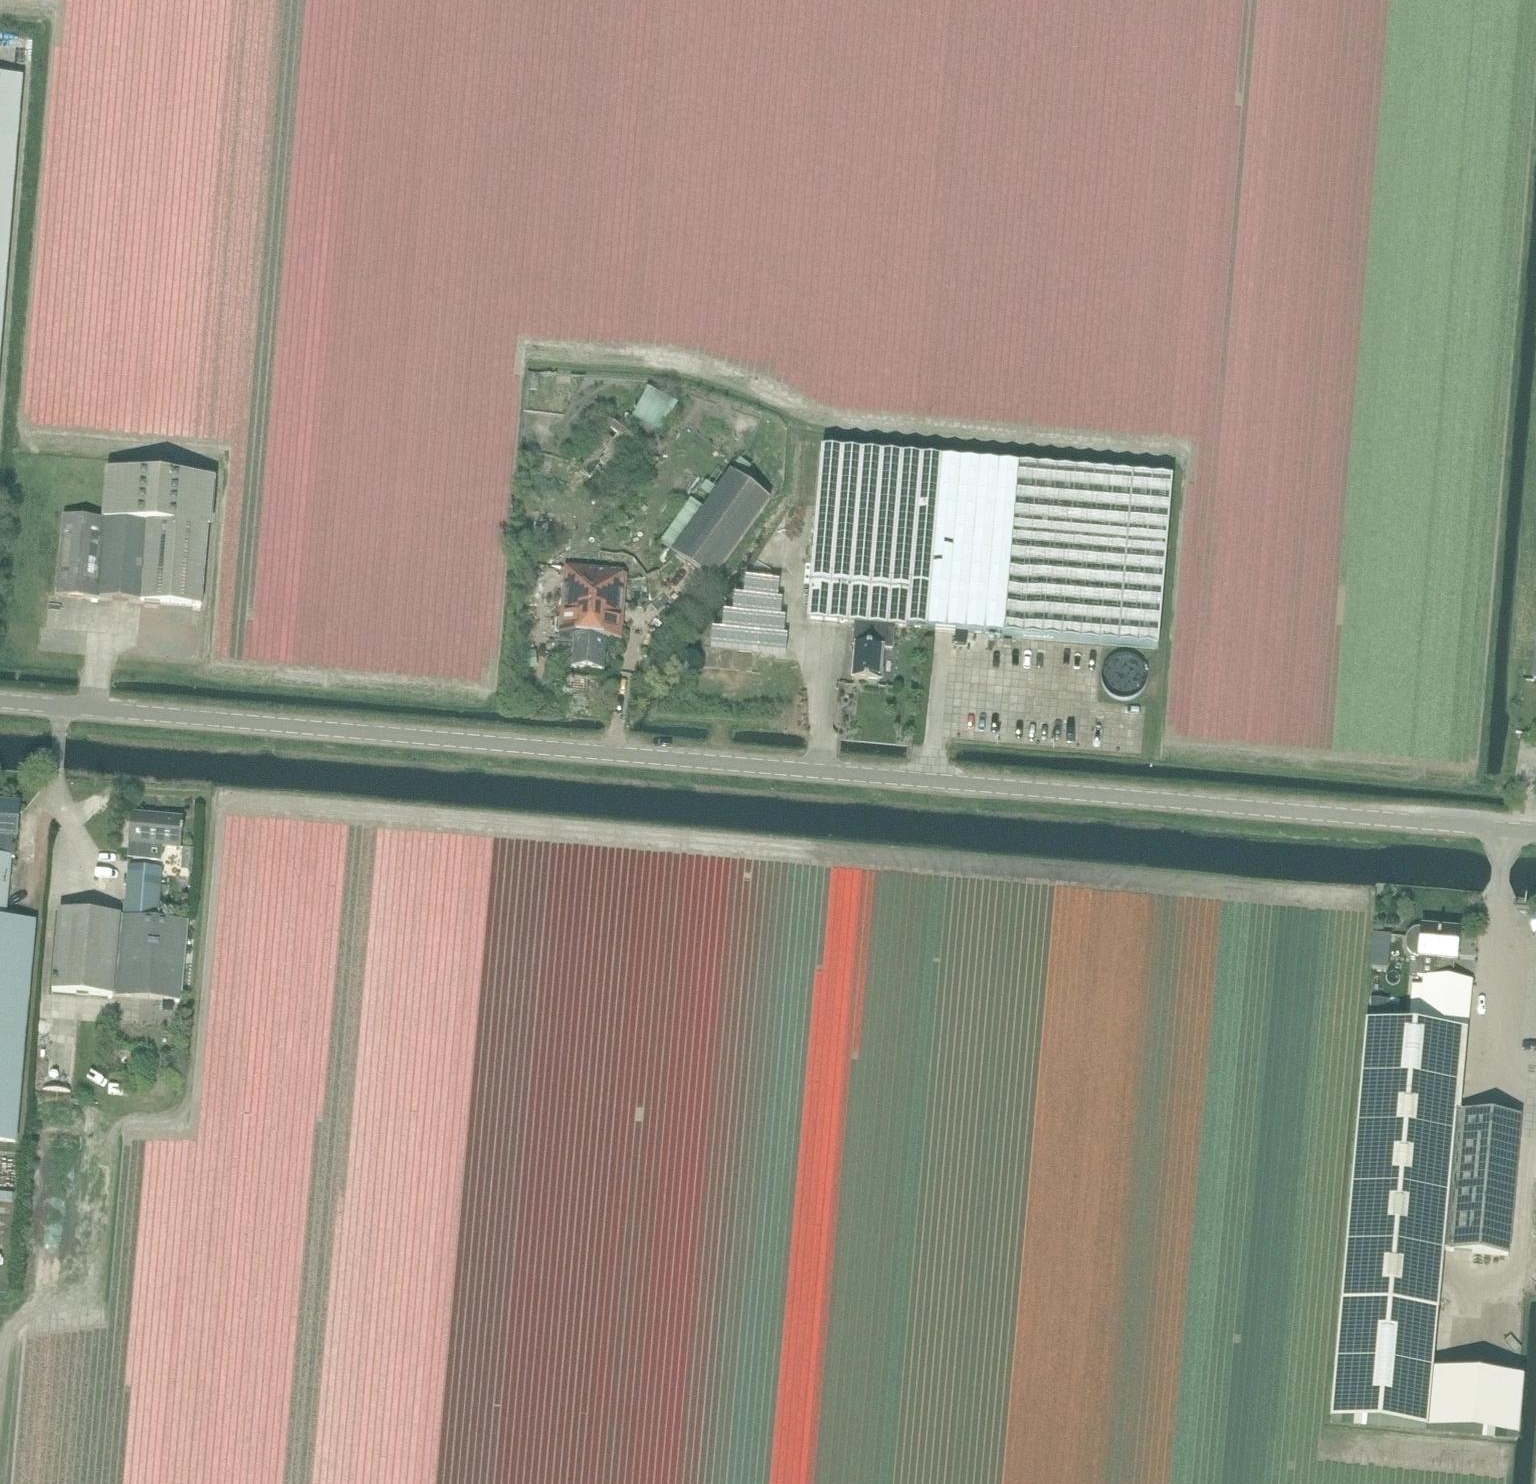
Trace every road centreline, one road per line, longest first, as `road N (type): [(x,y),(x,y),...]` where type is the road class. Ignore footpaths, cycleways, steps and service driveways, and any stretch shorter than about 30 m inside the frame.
road 1 (unclassified): [(1535,832),(0,699)]

